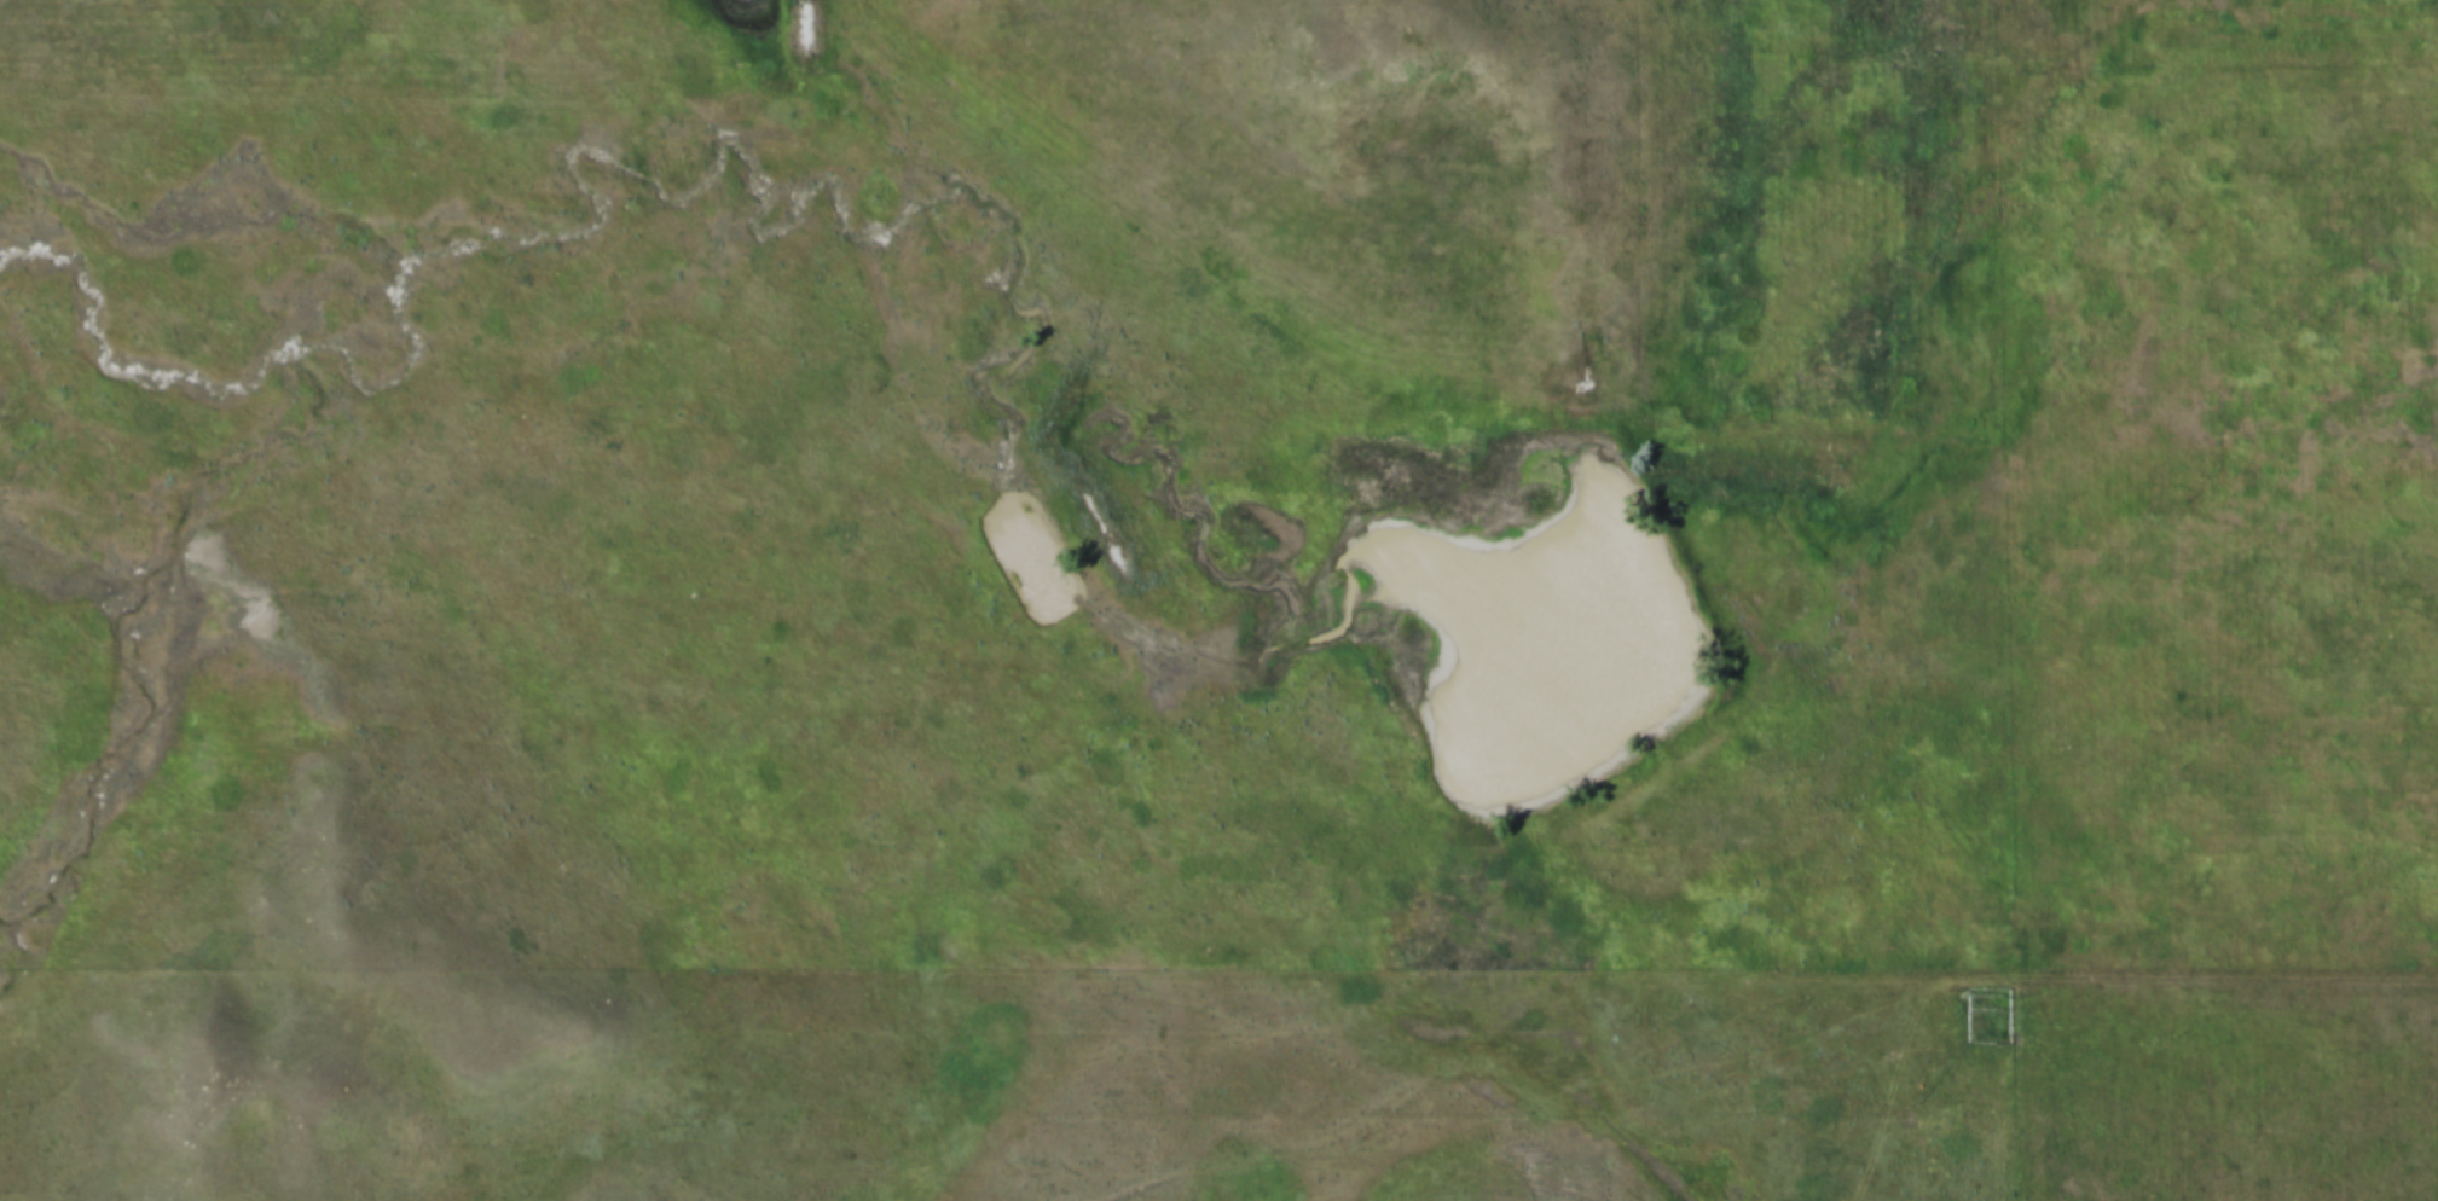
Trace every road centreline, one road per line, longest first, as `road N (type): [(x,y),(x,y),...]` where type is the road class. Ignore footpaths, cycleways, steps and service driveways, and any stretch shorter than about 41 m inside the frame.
road 1 (track): [(2049,974),(2437,978)]

